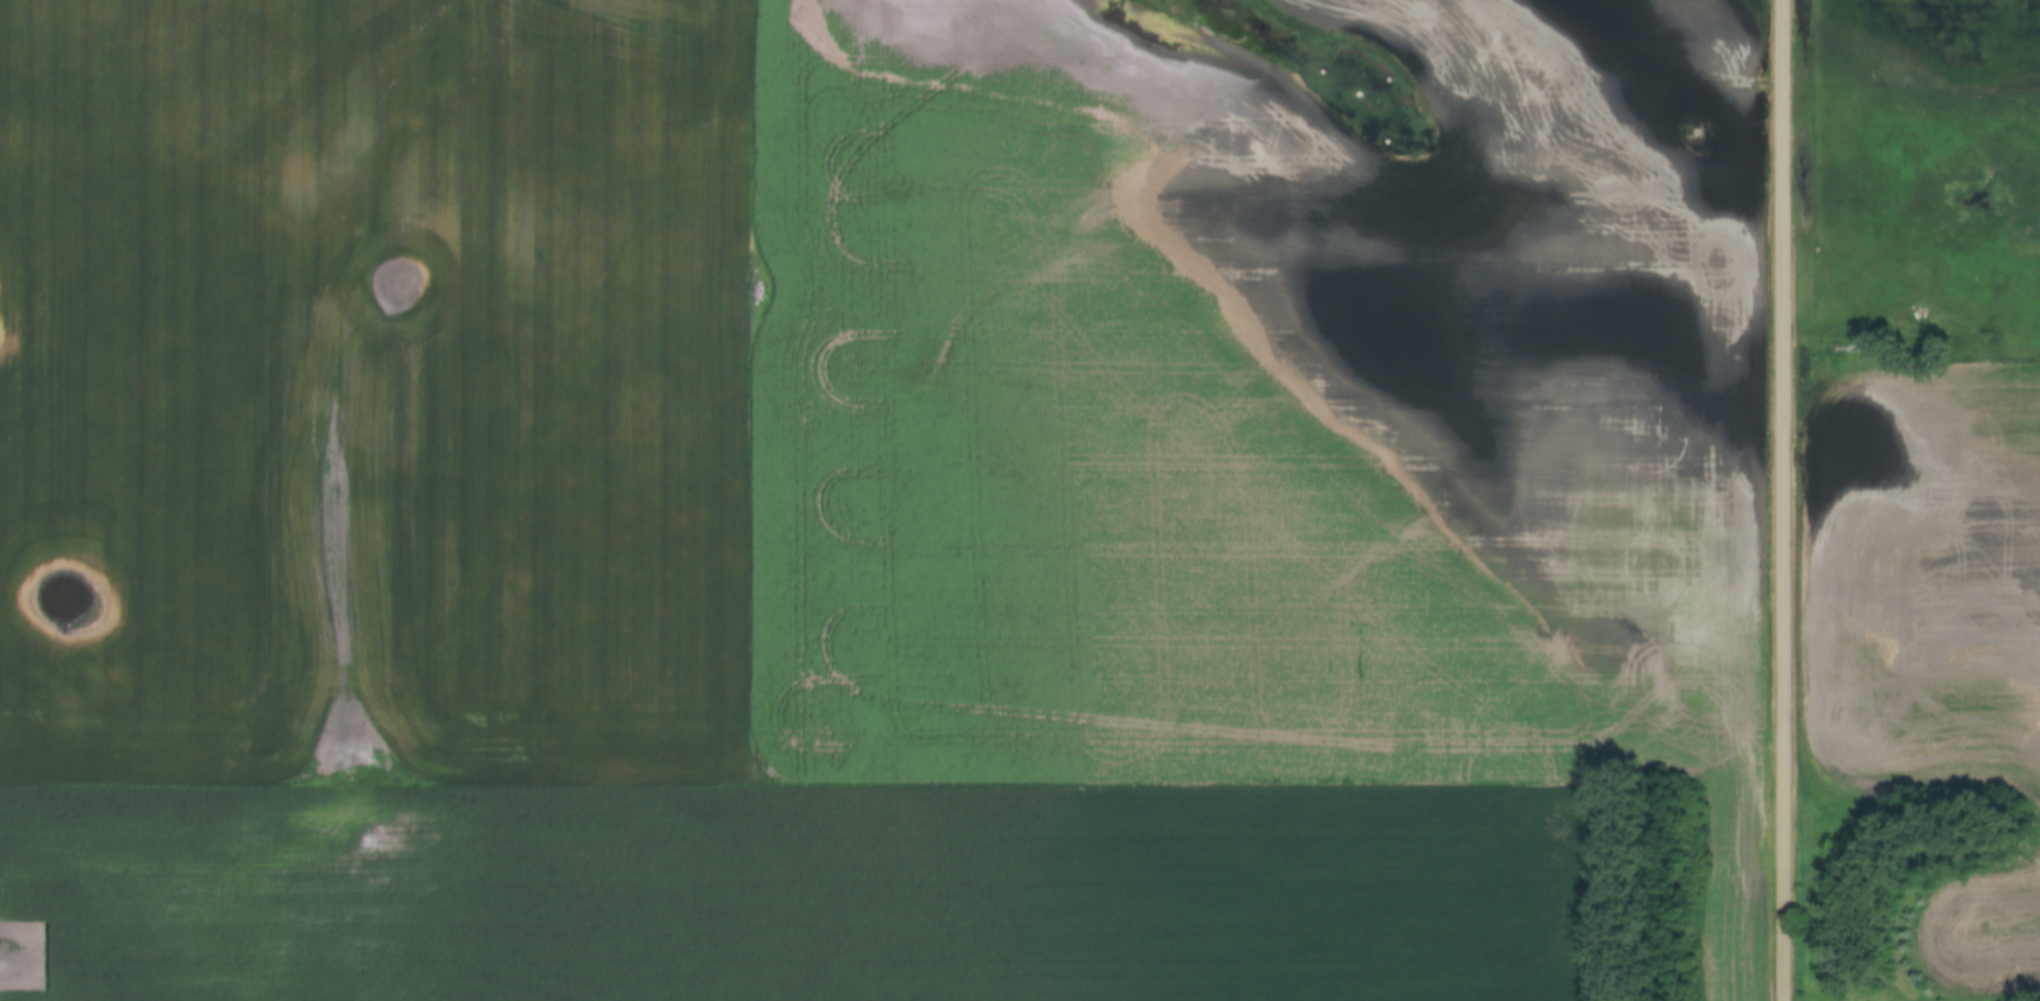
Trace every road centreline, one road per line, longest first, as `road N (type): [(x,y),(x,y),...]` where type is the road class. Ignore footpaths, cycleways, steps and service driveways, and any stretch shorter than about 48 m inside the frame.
road 1 (residential): [(1780,0),(1780,1000)]

